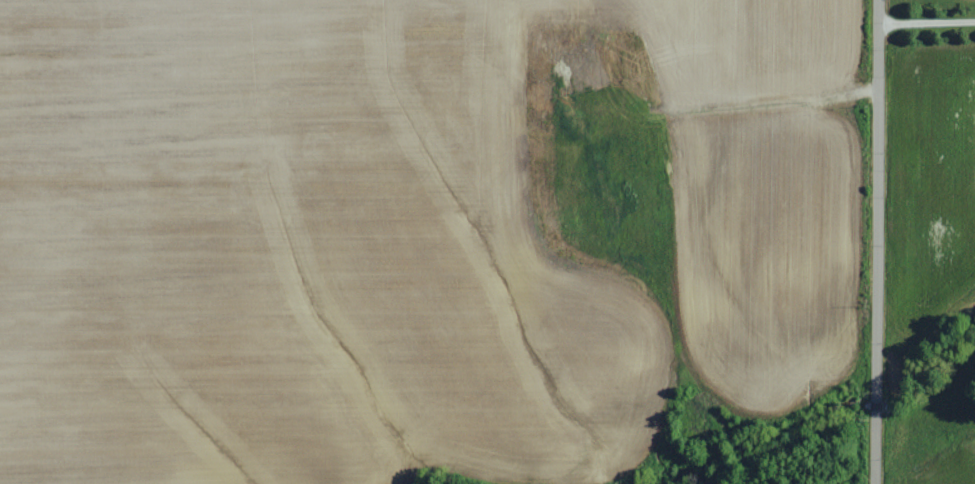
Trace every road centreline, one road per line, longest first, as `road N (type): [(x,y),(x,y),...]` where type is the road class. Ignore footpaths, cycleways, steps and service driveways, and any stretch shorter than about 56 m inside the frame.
road 1 (residential): [(878,483),(884,0)]

